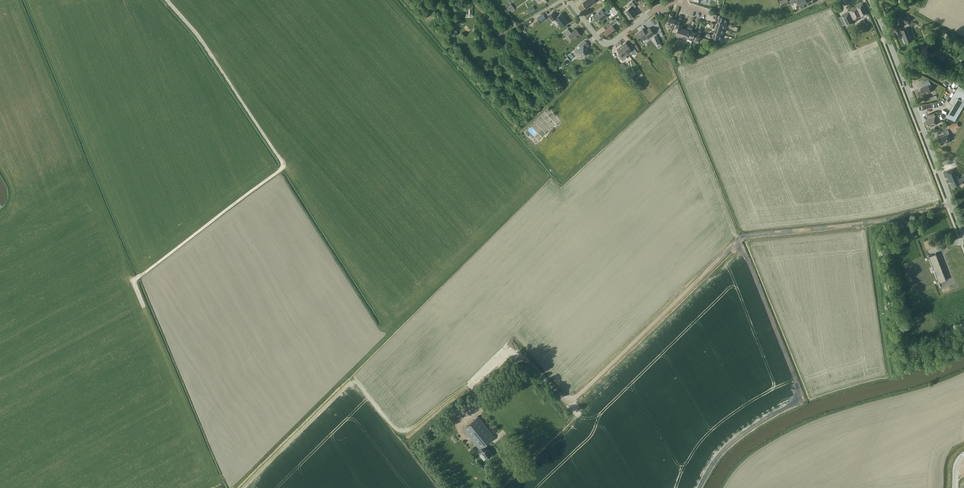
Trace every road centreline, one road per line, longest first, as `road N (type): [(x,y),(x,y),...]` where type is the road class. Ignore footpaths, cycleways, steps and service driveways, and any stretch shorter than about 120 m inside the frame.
road 1 (tertiary): [(963,238),(869,0)]

